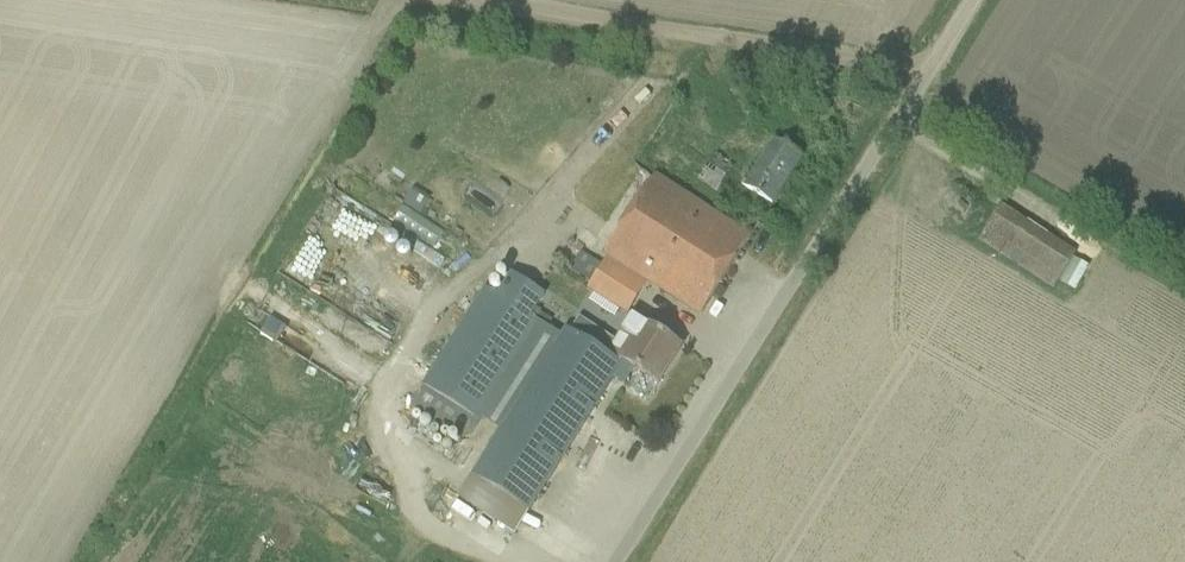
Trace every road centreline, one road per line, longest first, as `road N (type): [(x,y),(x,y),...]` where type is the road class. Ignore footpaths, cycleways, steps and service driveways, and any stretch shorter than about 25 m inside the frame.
road 1 (track): [(614,561),(892,122)]
road 2 (track): [(408,0),(921,81)]
road 3 (unclassified): [(892,122),(972,0)]

